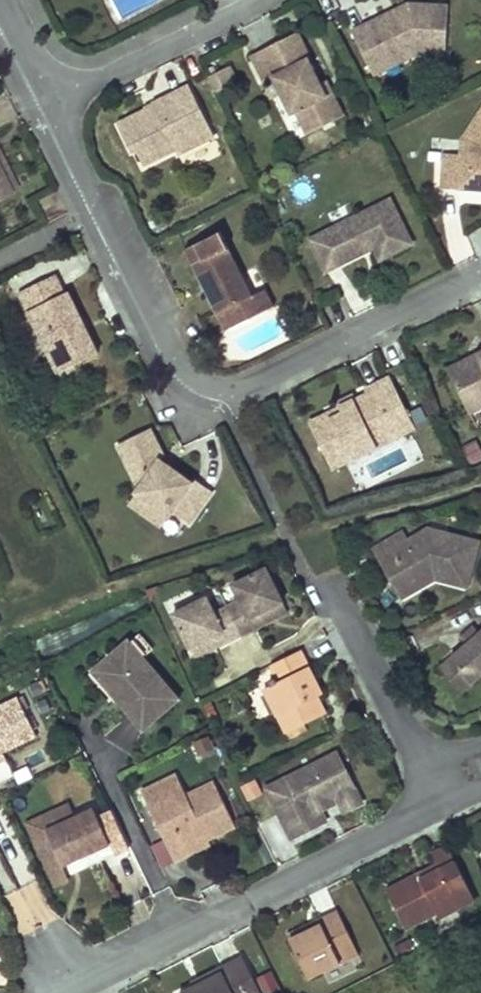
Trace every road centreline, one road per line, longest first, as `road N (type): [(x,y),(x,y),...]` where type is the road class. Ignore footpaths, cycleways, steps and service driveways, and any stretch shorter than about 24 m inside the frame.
road 1 (residential): [(54,104),(181,368),(198,385),(225,392),(286,369),(480,271)]
road 2 (residential): [(60,992),(442,806)]
road 3 (residential): [(332,587),(442,806)]
road 4 (residential): [(269,0),(54,104)]

